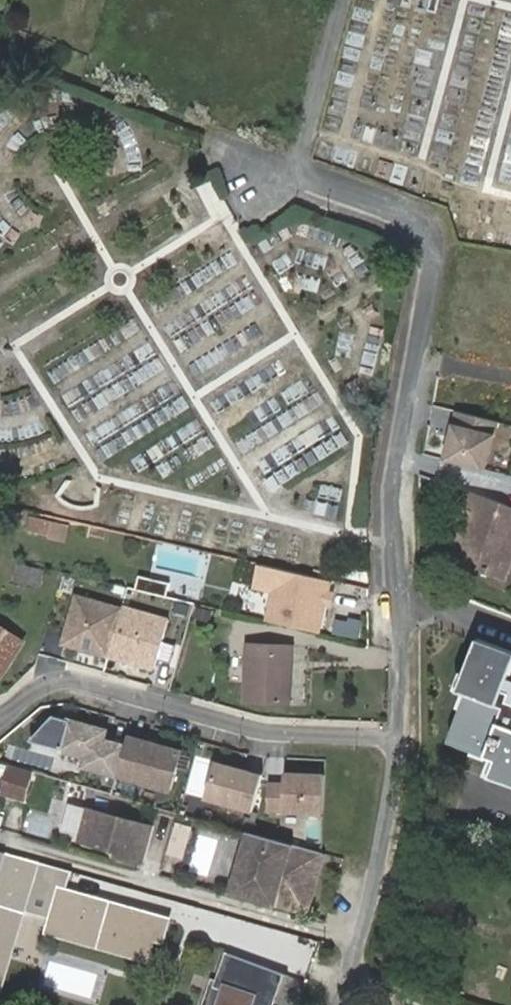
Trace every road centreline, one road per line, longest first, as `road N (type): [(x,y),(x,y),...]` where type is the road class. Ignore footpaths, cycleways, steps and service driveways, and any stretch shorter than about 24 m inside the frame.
road 1 (residential): [(395,736),(391,482),(437,254),(421,221),(308,180),(300,145),(339,0)]
road 2 (residential): [(395,736),(262,732),(70,679),(30,692),(0,718)]
road 3 (residential): [(334,1004),(379,867),(395,736)]

